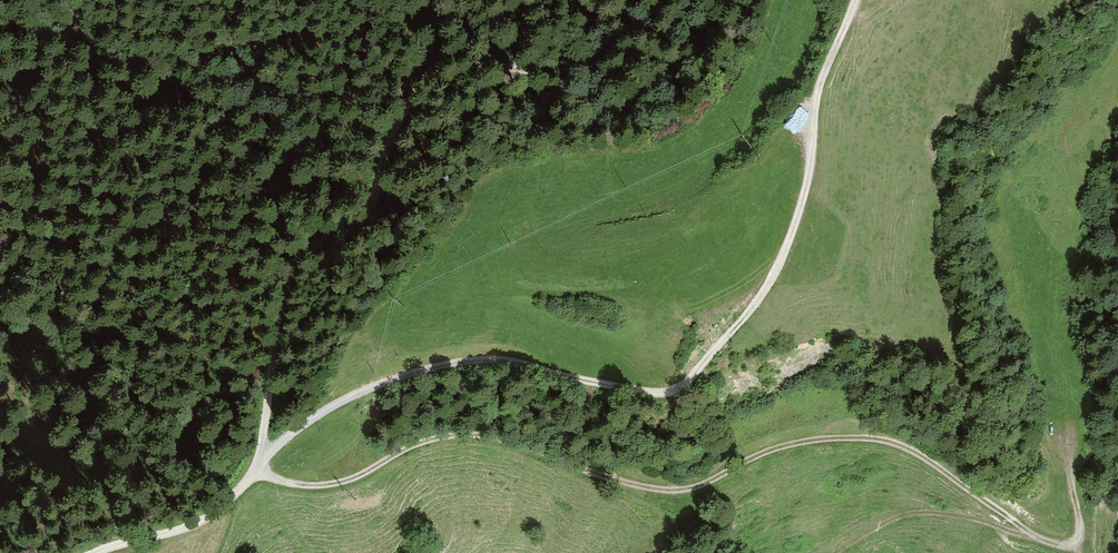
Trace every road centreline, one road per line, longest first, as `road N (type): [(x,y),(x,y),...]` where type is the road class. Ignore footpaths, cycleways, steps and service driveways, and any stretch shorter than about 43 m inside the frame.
road 1 (track): [(1065,427),(1076,527),(1064,544),(1035,538),(919,457),(872,439),(772,449),(678,493),(632,487),(460,432),(431,436),(329,485),(287,483),(259,467)]
road 2 (track): [(856,0),(820,85),(805,193),(780,262),(753,307),(682,386),(632,390),(503,360),(443,365),(340,402),(286,437),(259,467)]
road 3 (track): [(259,467),(294,270),(372,210),(392,131),(422,85),(457,64),(588,66),(669,0)]
road 4 (track): [(836,552),(909,513),(963,517),(1035,538)]
road 5 (track): [(259,467),(206,520),(92,552)]

